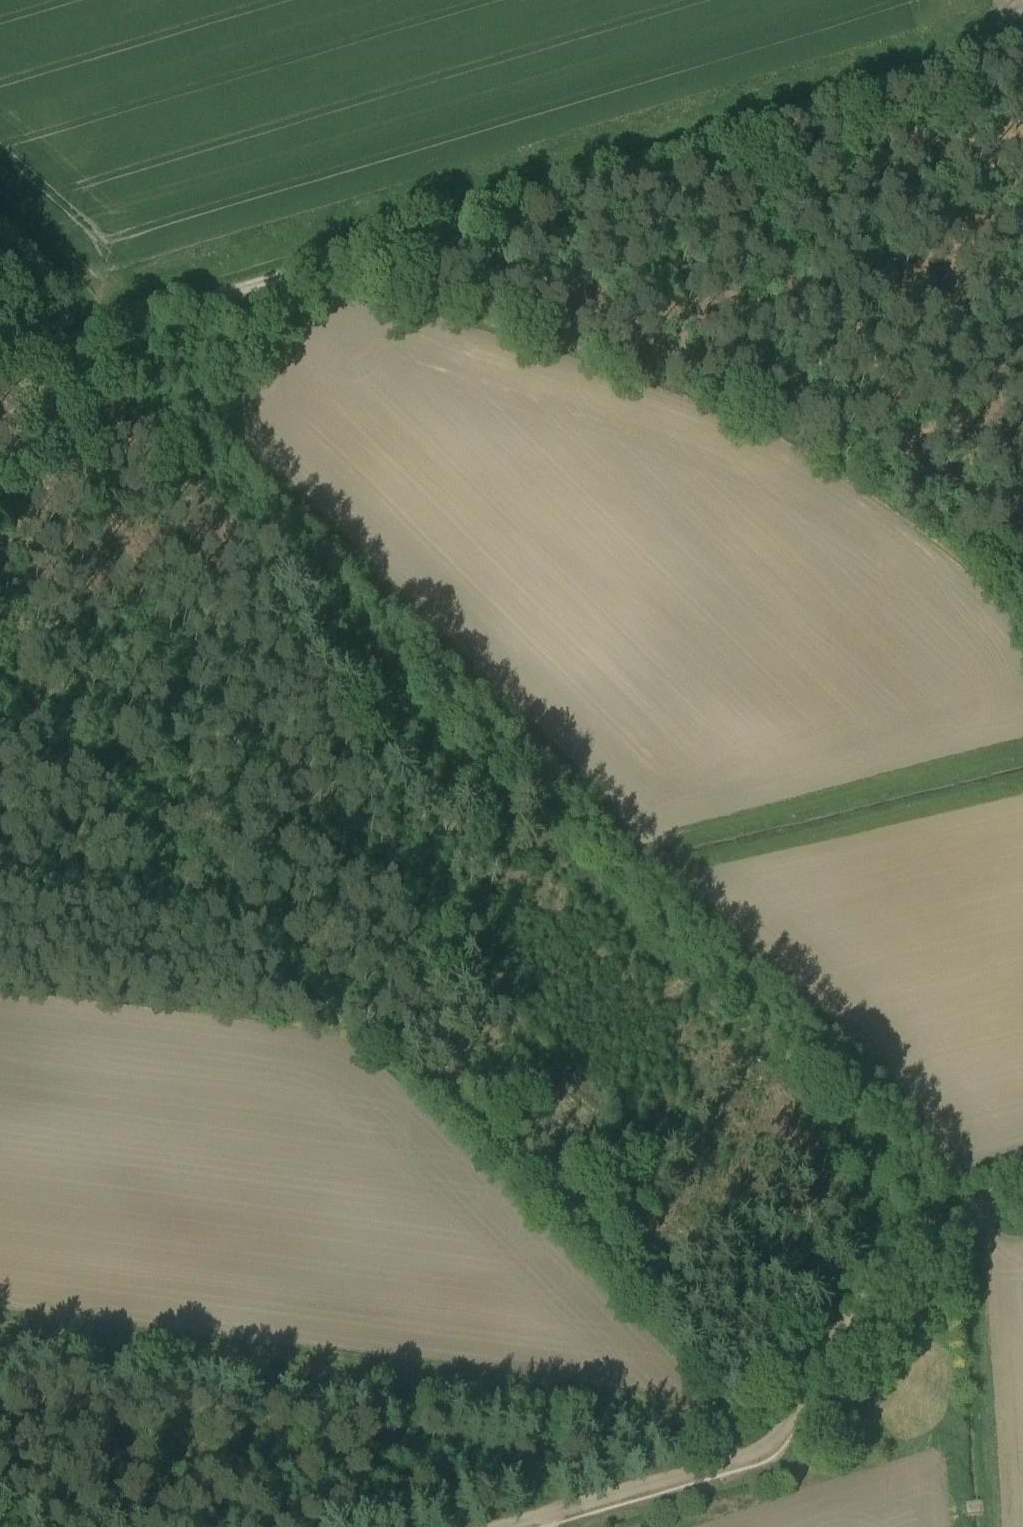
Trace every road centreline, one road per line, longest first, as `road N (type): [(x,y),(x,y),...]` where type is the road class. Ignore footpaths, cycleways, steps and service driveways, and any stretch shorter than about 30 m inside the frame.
road 1 (track): [(1022,52),(91,331),(0,346)]
road 2 (track): [(503,1526),(769,1449),(863,1266),(961,1203),(1022,1179)]

